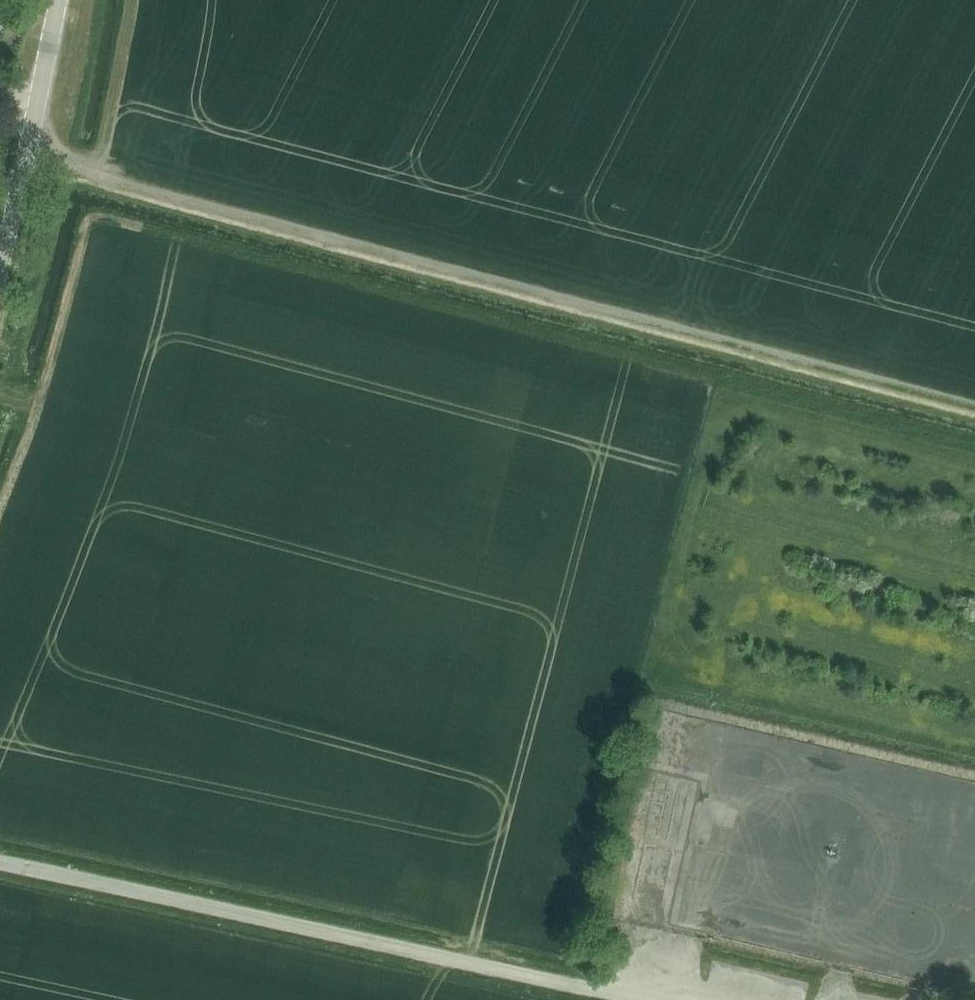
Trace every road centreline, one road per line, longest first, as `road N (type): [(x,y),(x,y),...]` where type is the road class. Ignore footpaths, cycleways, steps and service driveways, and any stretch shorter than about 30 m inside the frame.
road 1 (tertiary): [(0,253),(56,0)]

